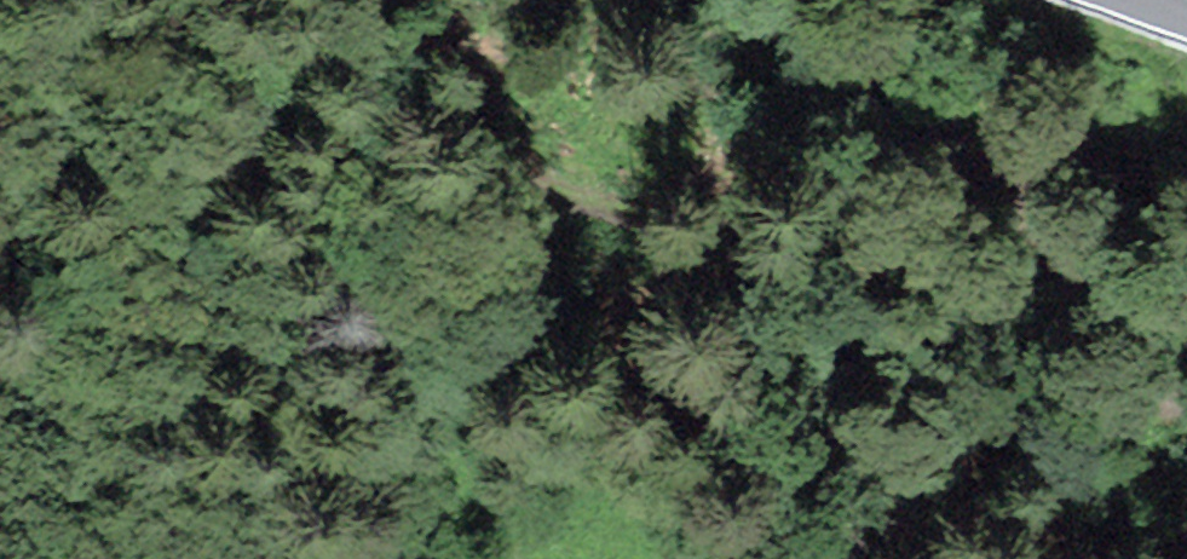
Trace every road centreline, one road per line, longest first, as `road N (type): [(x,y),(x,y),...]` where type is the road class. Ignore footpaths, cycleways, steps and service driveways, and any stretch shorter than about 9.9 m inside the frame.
road 1 (track): [(1186,373),(277,80),(182,0)]
road 2 (track): [(277,80),(276,151),(779,558)]
road 3 (track): [(794,0),(1012,175),(1186,297)]

